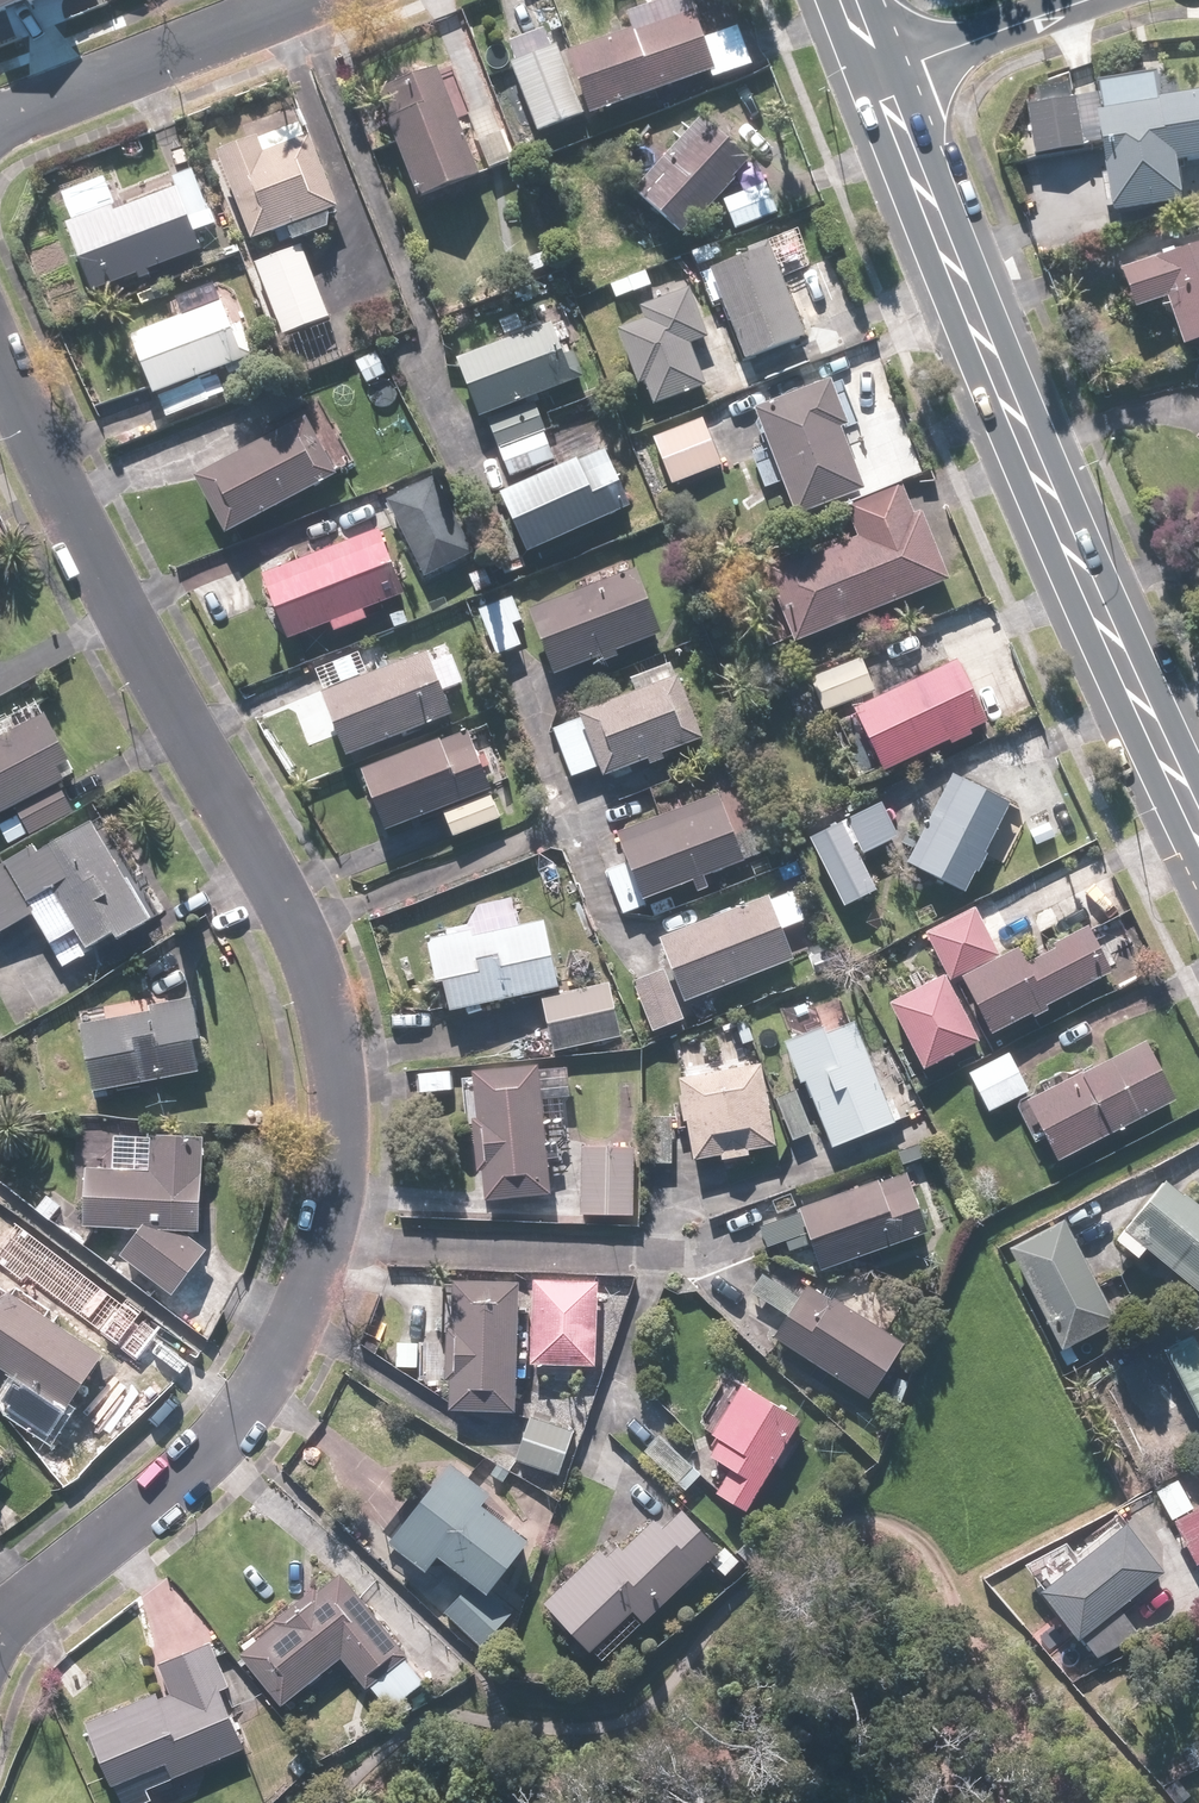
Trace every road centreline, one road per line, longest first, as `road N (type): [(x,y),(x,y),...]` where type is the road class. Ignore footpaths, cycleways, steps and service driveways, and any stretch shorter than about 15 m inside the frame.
road 1 (residential): [(0,357),(42,458),(295,931),(333,1038),(341,1159),(324,1274),(267,1388),(207,1451),(0,1625)]
road 2 (secondary): [(882,70),(1150,711),(1198,809)]
road 3 (residential): [(308,0),(0,122)]
road 4 (residential): [(882,70),(1087,0)]
road 5 (track): [(988,1690),(1075,1802)]

